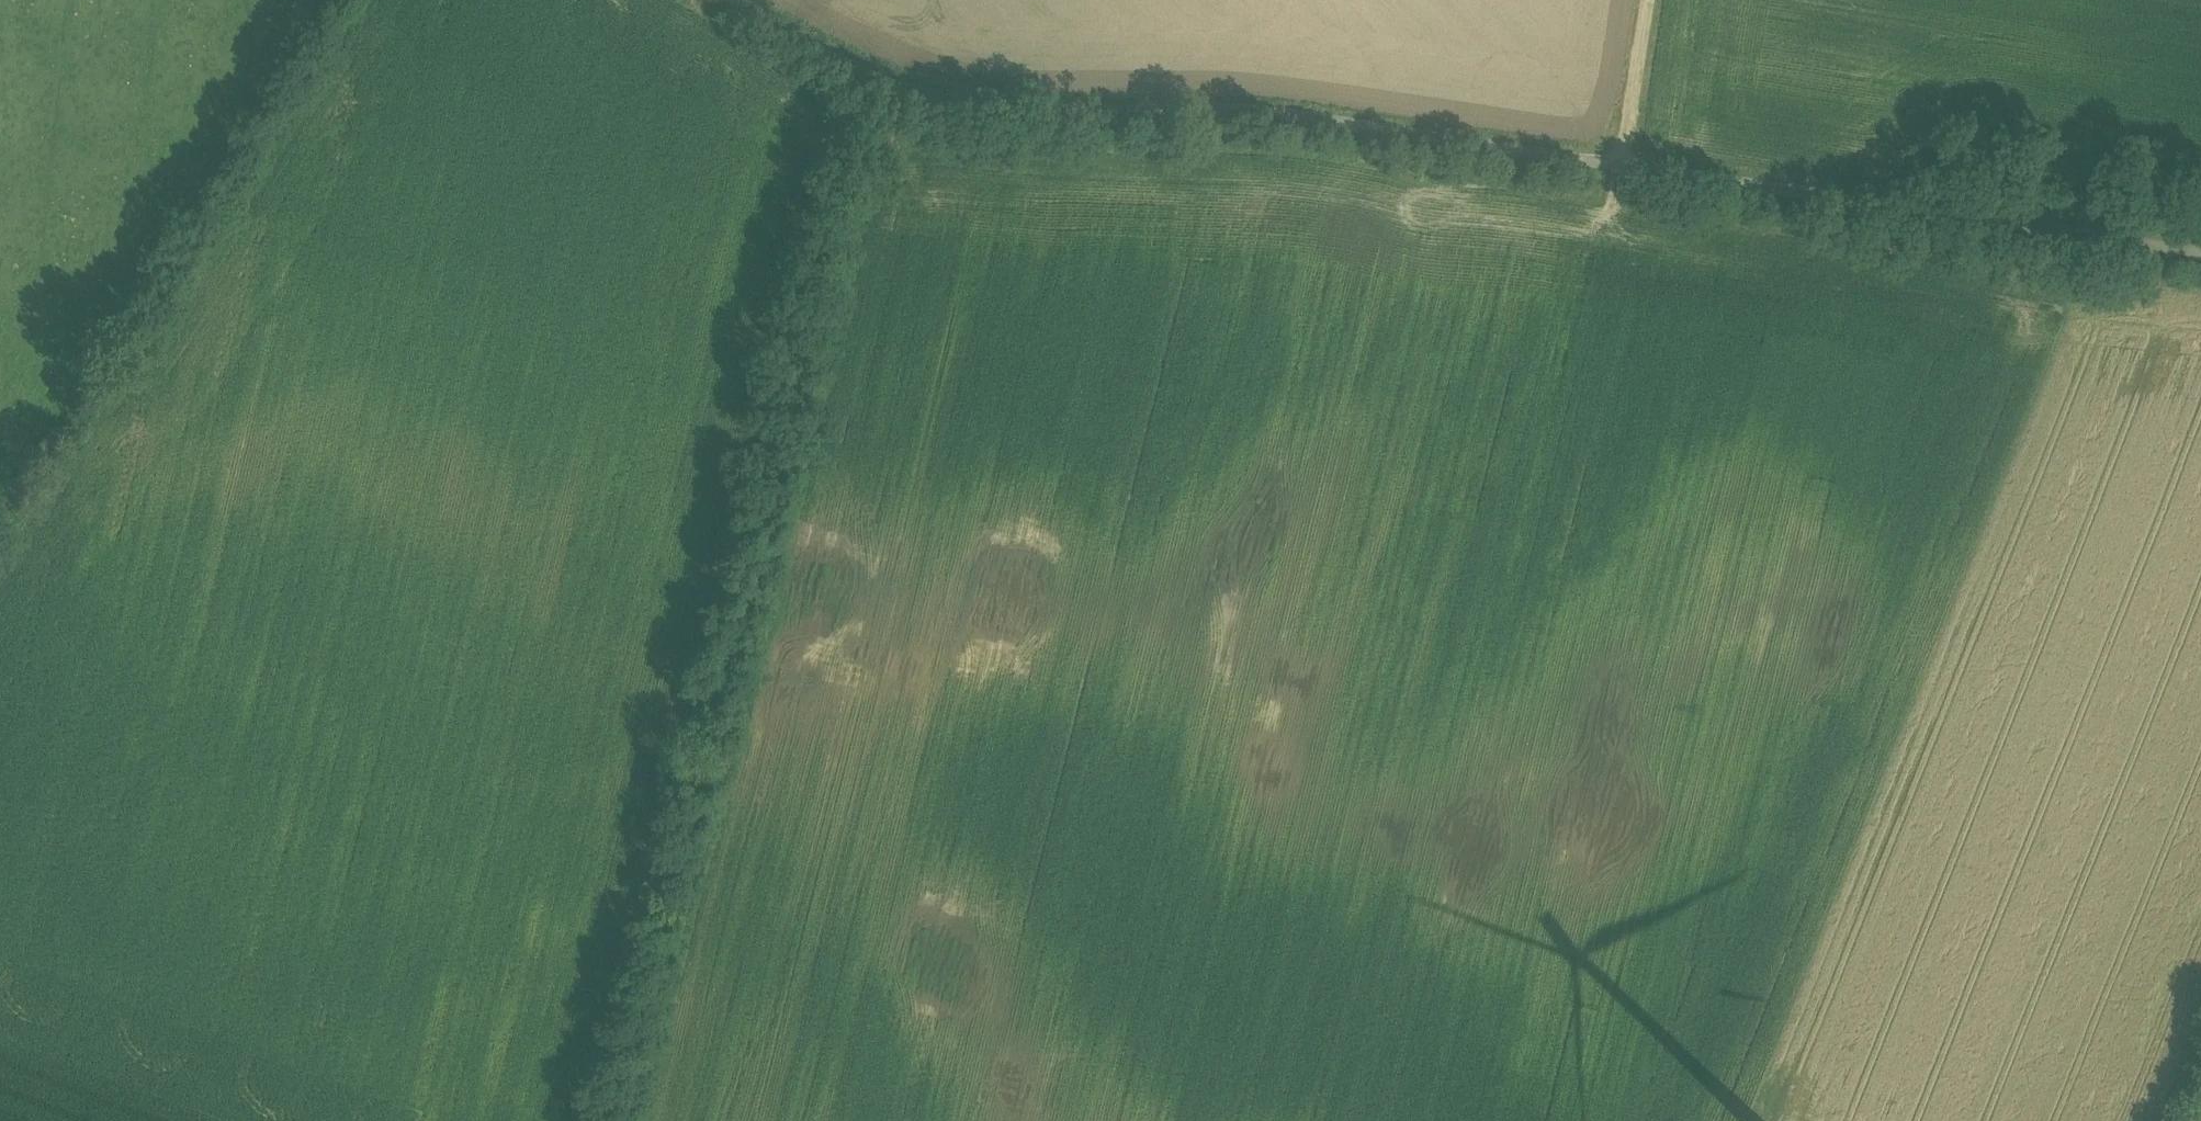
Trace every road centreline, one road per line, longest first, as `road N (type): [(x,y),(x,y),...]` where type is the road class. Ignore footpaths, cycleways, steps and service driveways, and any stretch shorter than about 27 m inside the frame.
road 1 (unclassified): [(2200,241),(1414,124),(924,83),(810,36),(752,0)]

